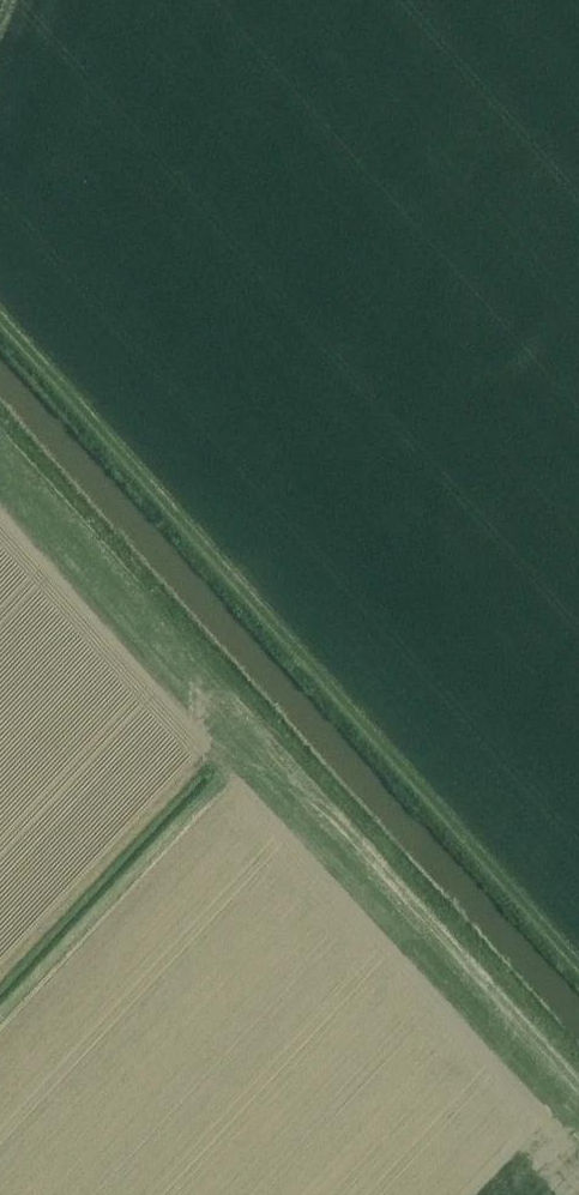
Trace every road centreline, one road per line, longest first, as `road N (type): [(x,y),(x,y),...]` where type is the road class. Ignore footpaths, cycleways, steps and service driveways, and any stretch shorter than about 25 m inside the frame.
road 1 (track): [(578,949),(0,306)]
road 2 (track): [(0,440),(578,1075)]

